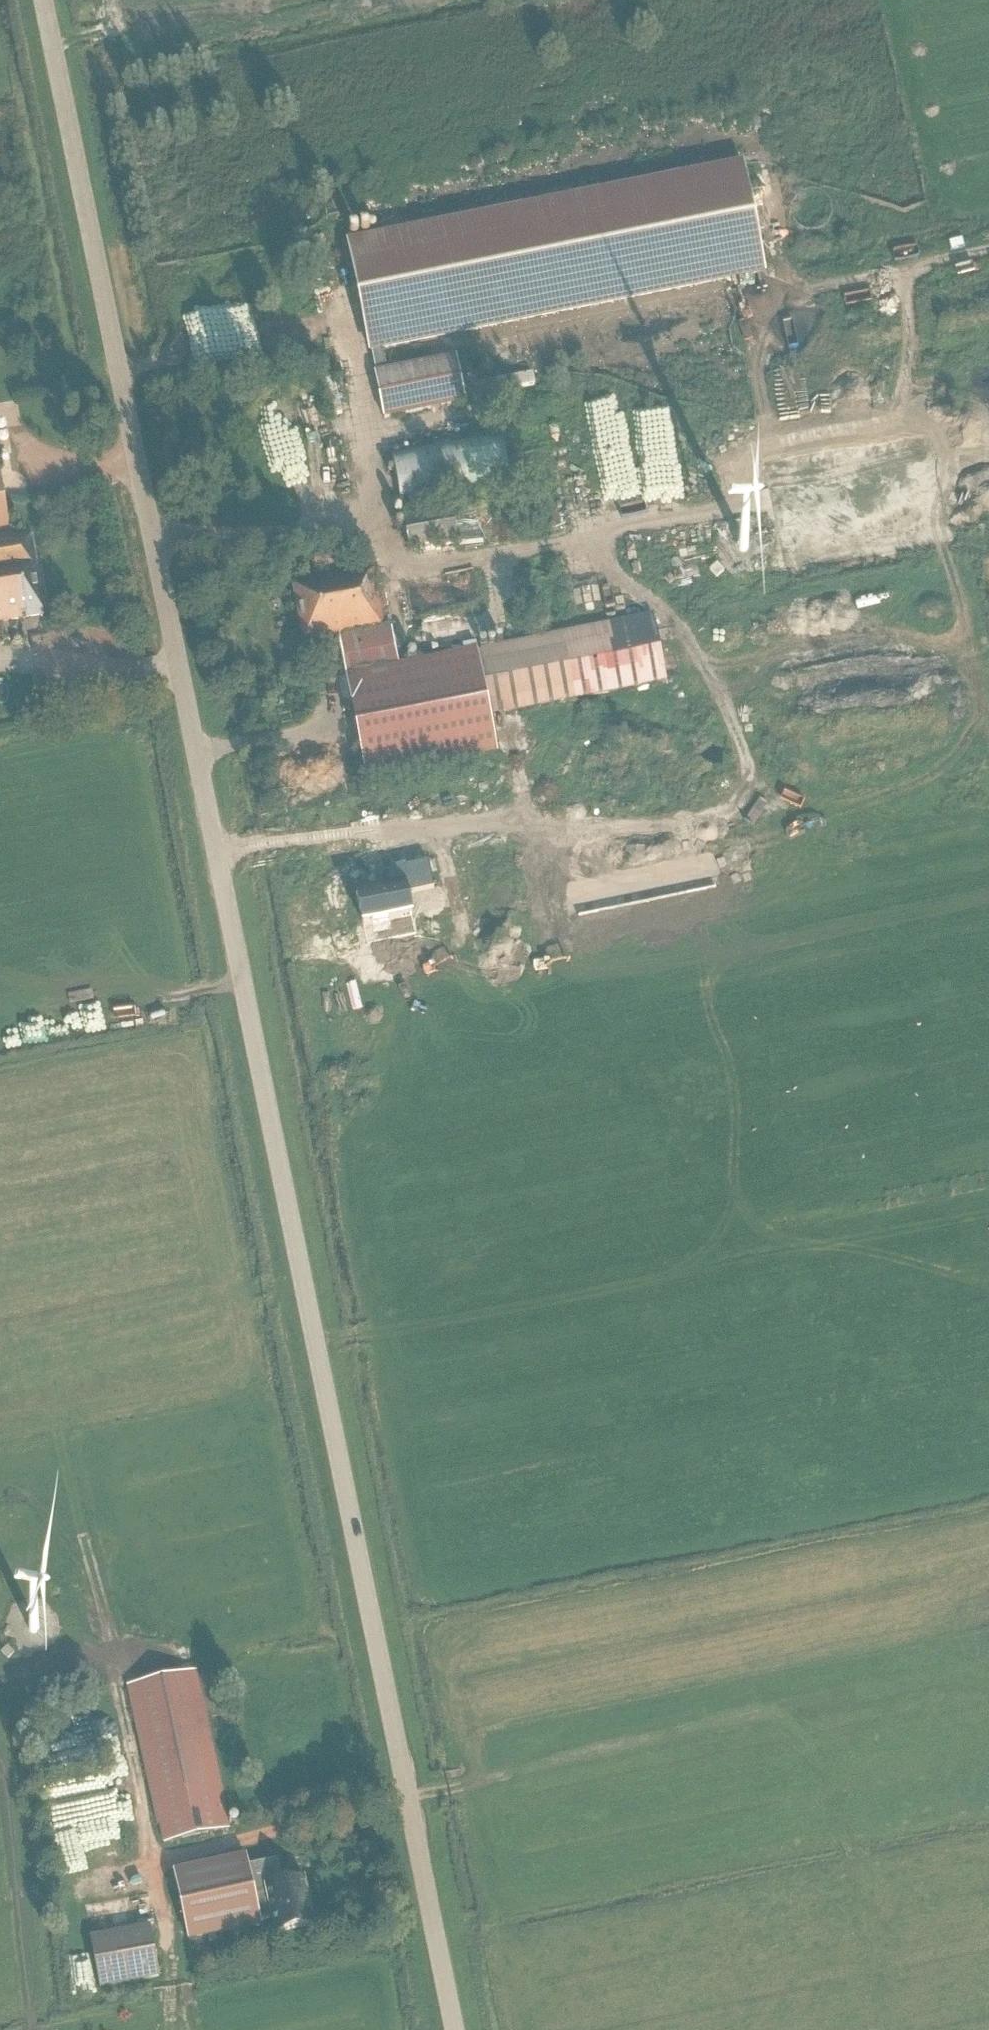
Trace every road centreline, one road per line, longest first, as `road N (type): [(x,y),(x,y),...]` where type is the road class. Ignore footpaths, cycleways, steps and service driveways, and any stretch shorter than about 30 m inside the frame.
road 1 (tertiary): [(455,2029),(44,0)]

